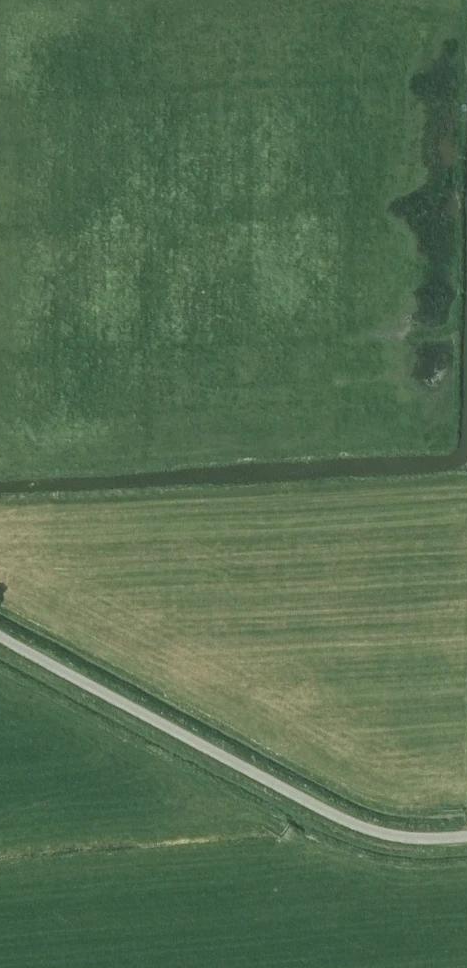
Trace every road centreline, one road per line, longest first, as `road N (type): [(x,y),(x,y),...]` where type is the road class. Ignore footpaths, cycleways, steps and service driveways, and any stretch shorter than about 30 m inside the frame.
road 1 (unclassified): [(466,835),(371,830),(329,813),(0,634)]

